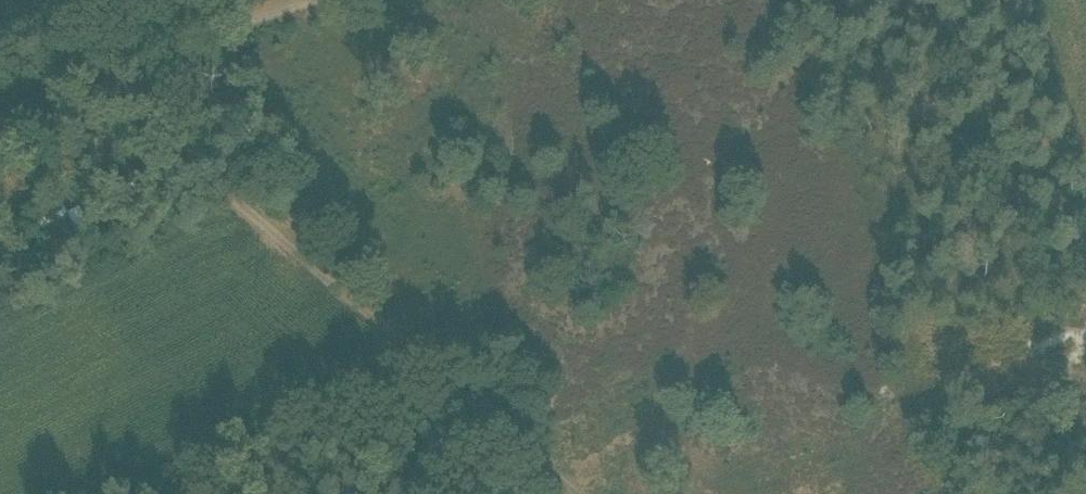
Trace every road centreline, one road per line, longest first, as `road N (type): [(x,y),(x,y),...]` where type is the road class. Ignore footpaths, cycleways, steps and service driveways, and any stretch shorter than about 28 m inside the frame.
road 1 (track): [(97,59),(181,146),(571,493)]
road 2 (track): [(315,0),(0,85)]

